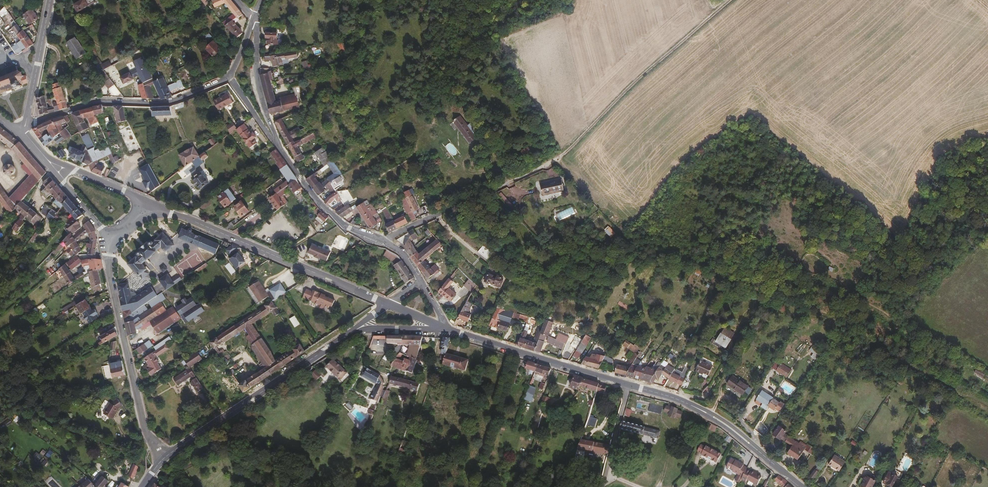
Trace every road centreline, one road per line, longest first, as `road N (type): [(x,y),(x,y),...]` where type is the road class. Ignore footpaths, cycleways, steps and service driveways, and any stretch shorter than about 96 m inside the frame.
road 1 (secondary): [(444,328),(687,403),(801,486)]
road 2 (secondary): [(151,204),(388,304)]
road 3 (track): [(547,164),(733,0)]
road 4 (residential): [(165,457),(144,427),(107,255),(110,234)]
road 5 (tertiary): [(356,328),(165,457)]
road 6 (residential): [(230,77),(160,103),(101,101),(26,121)]
road 7 (residential): [(386,242),(547,164)]
road 8 (track): [(884,254),(941,156),(987,139)]
road 9 (residential): [(386,242),(331,214),(277,142)]
road 10 (residential): [(277,142),(259,90),(255,20)]
road 11 (tertiary): [(26,121),(51,0)]

